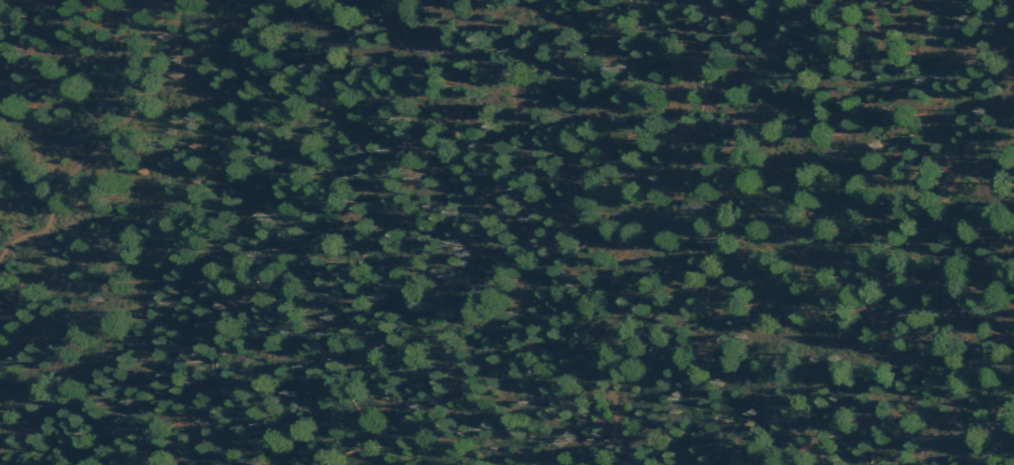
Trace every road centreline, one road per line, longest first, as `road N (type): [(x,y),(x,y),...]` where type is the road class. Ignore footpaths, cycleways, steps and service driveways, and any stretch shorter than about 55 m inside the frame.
road 1 (track): [(0,241),(95,149),(154,73),(151,16),(134,0)]

